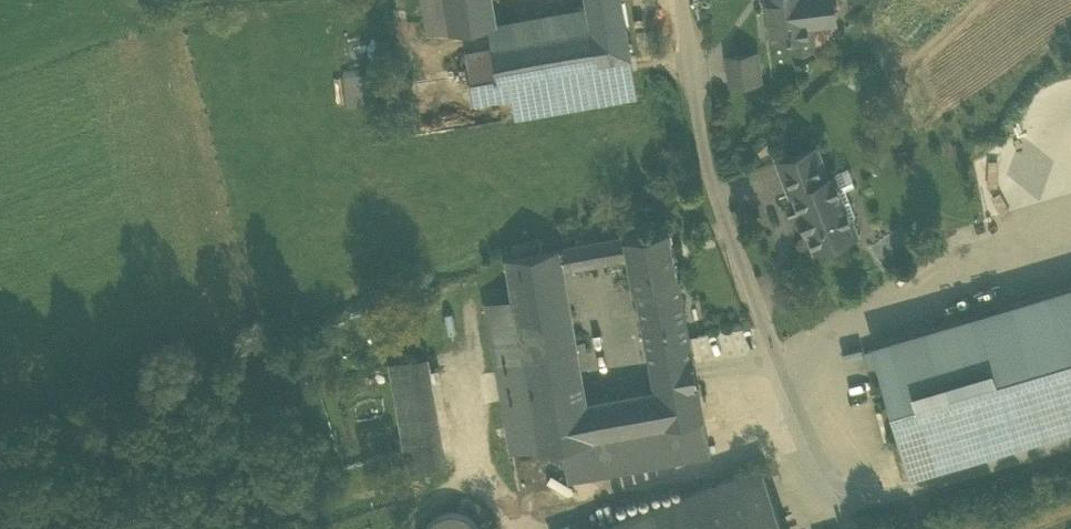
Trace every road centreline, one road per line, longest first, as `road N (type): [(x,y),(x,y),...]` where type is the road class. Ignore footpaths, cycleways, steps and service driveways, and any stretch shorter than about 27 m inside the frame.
road 1 (residential): [(768,347),(712,173),(686,0)]

